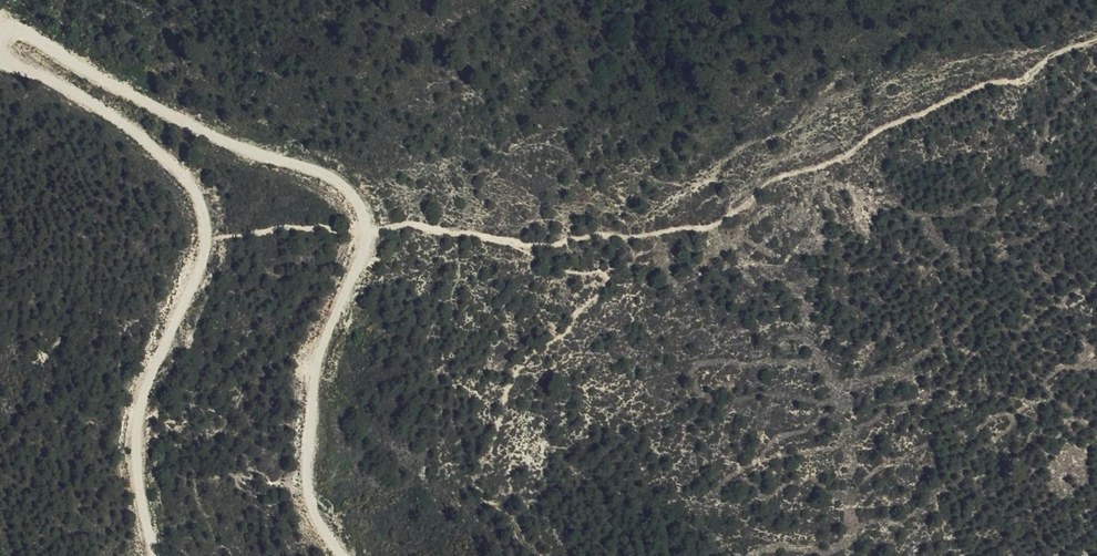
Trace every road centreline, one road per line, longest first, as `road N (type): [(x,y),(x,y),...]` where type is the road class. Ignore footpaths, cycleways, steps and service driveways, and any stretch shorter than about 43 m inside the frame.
road 1 (track): [(155,555),(134,438),(146,386),(207,249),(206,223),(195,194),(138,137),(104,110),(18,68),(0,49),(3,36),(46,46),(251,151),(324,175),(363,207),(366,254),(317,365),(310,464),(310,504),(340,555)]

